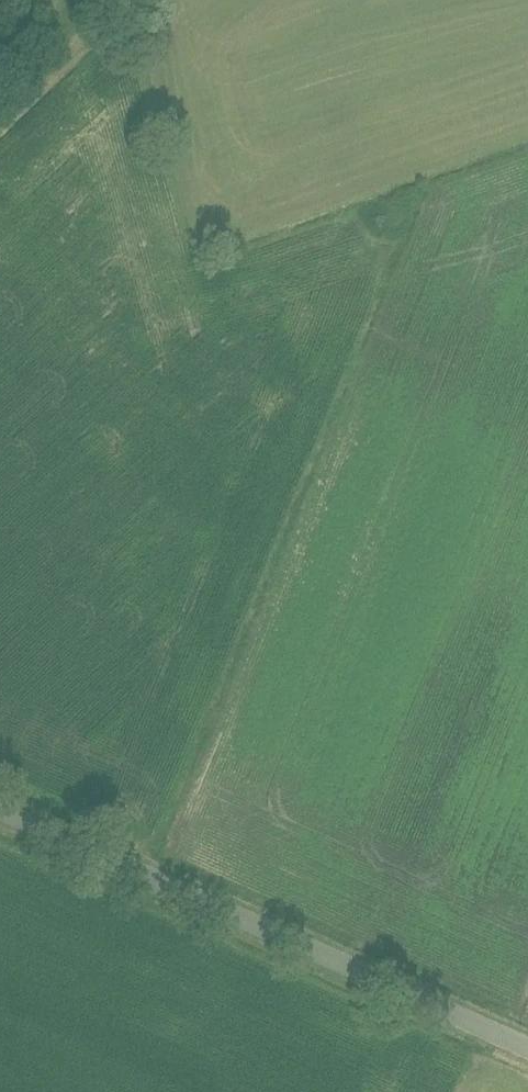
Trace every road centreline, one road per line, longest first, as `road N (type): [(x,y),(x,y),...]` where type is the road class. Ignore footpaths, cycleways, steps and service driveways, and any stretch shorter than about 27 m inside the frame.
road 1 (unclassified): [(527,1038),(0,804)]

